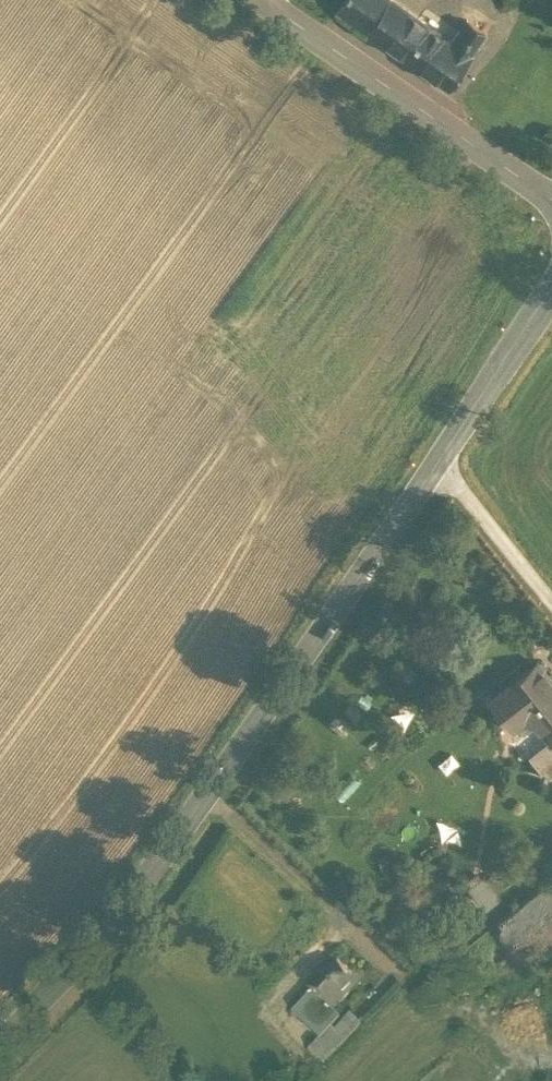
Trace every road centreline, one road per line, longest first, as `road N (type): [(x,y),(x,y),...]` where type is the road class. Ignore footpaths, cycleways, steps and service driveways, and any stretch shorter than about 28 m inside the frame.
road 1 (secondary): [(551,286),(93,955),(0,1045)]
road 2 (secondary): [(264,0),(551,206)]

